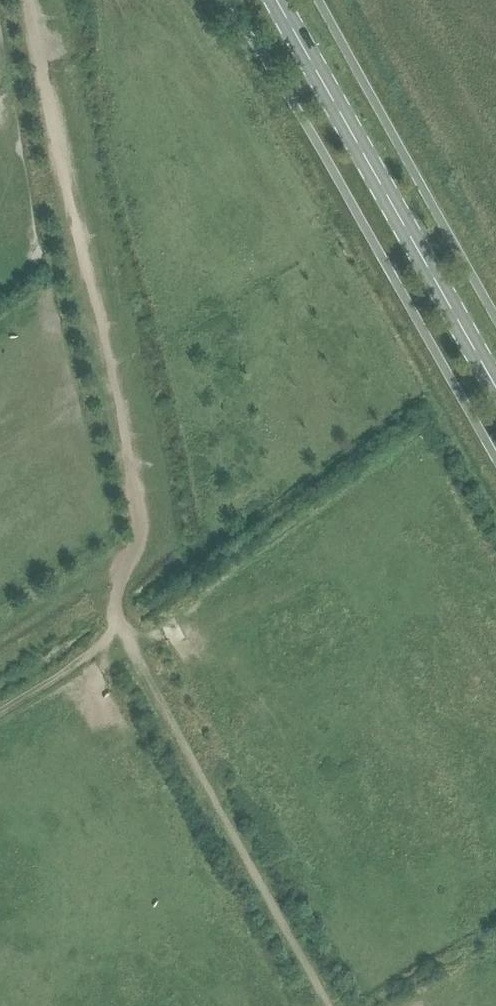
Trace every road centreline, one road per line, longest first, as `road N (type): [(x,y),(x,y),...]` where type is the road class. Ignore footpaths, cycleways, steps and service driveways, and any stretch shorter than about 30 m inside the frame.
road 1 (primary): [(495,376),(281,0)]

